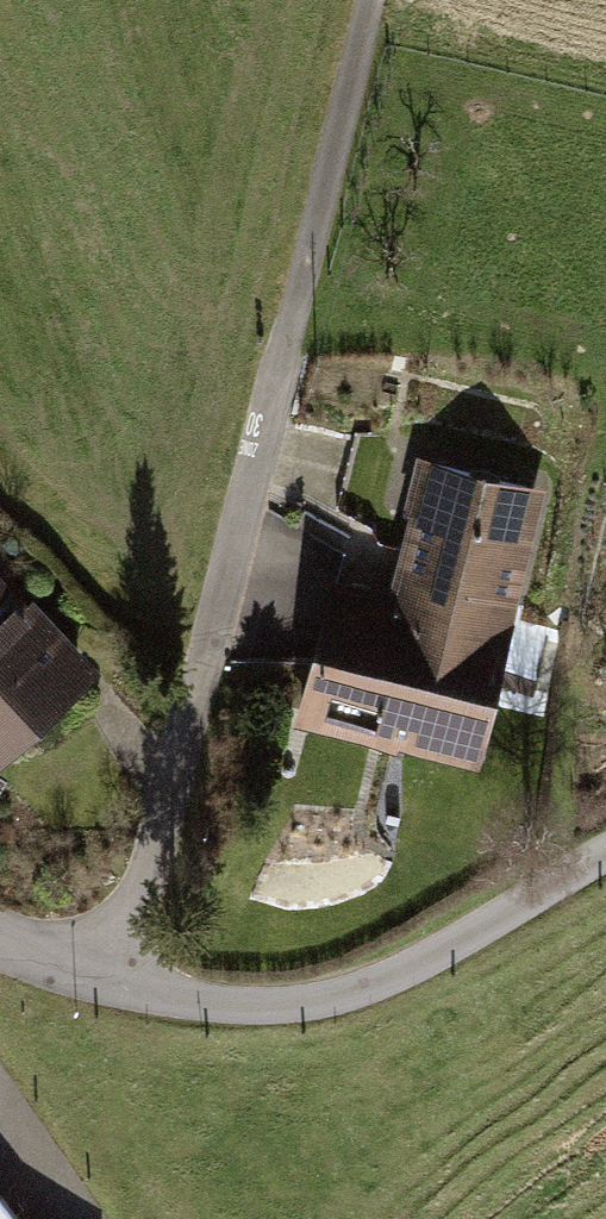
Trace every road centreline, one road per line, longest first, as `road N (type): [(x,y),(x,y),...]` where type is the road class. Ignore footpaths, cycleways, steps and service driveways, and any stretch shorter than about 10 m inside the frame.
road 1 (residential): [(280,346),(162,835),(106,981)]
road 2 (unclassified): [(605,852),(396,977),(281,1003),(203,999)]
road 3 (track): [(366,0),(280,346)]
road 4 (residential): [(106,981),(0,920)]

